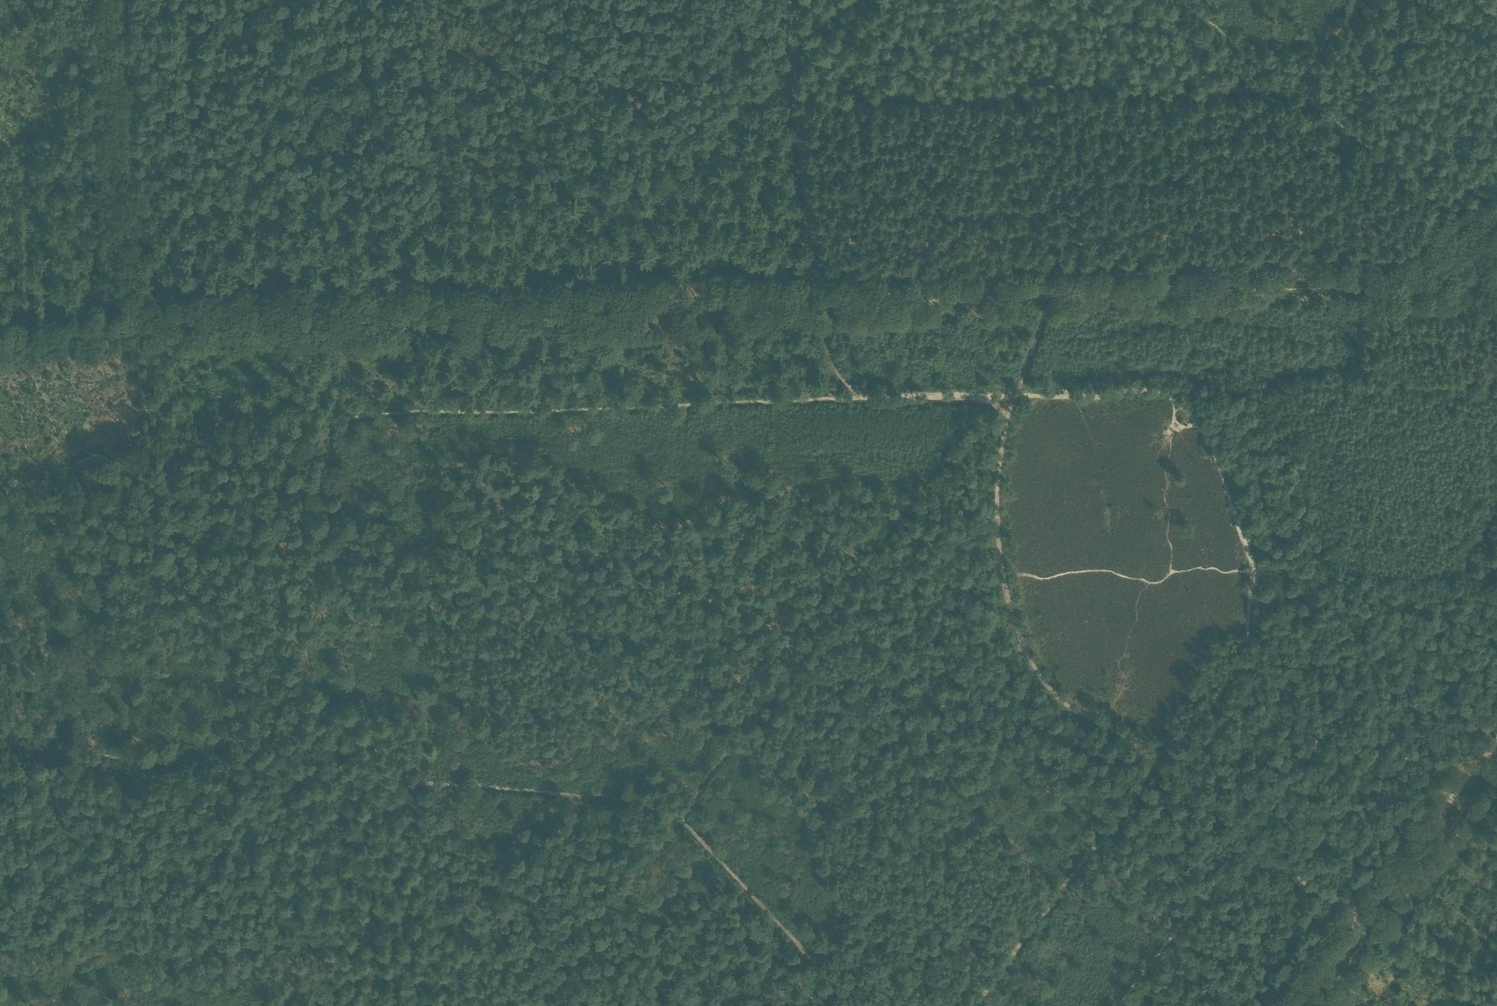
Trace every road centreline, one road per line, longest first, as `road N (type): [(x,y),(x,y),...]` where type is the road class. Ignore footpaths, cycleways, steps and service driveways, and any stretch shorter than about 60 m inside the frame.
road 1 (track): [(0,352),(135,322),(1496,277)]
road 2 (track): [(135,328),(115,0)]
road 3 (track): [(1496,743),(1364,920)]

